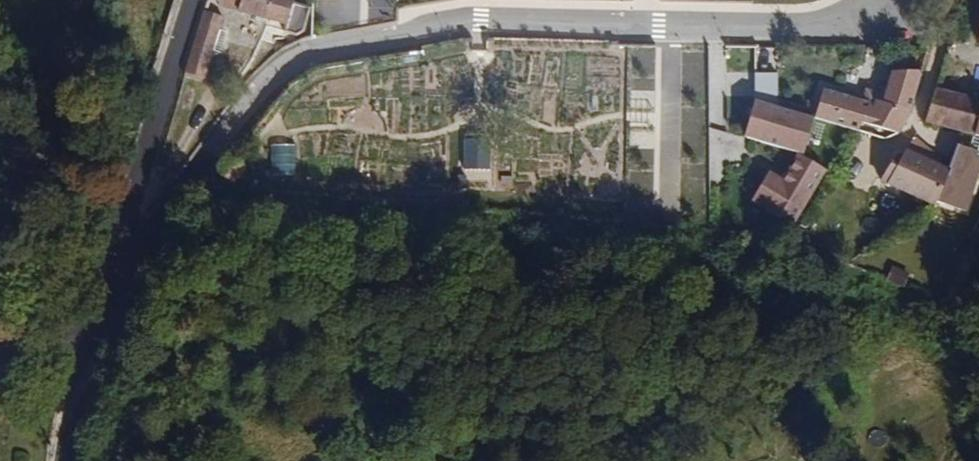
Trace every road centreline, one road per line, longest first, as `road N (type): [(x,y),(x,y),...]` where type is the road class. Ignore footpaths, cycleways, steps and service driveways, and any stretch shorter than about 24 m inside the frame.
road 1 (residential): [(95,356),(211,147),(302,55),(478,21),(834,24),(883,0)]
road 2 (residential): [(95,356),(198,0)]

